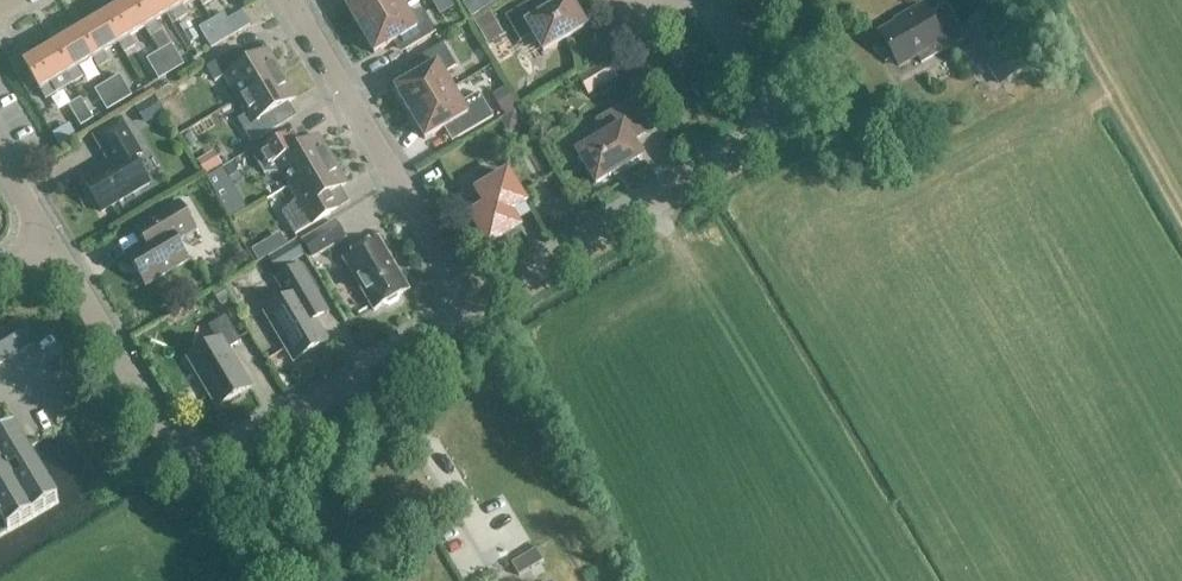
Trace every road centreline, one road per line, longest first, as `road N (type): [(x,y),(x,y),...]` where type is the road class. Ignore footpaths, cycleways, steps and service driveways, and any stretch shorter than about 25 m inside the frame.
road 1 (residential): [(464,310),(778,122),(718,0)]
road 2 (residential): [(464,310),(283,0)]
road 3 (residential): [(181,469),(464,310)]
road 4 (residential): [(181,469),(42,246)]

